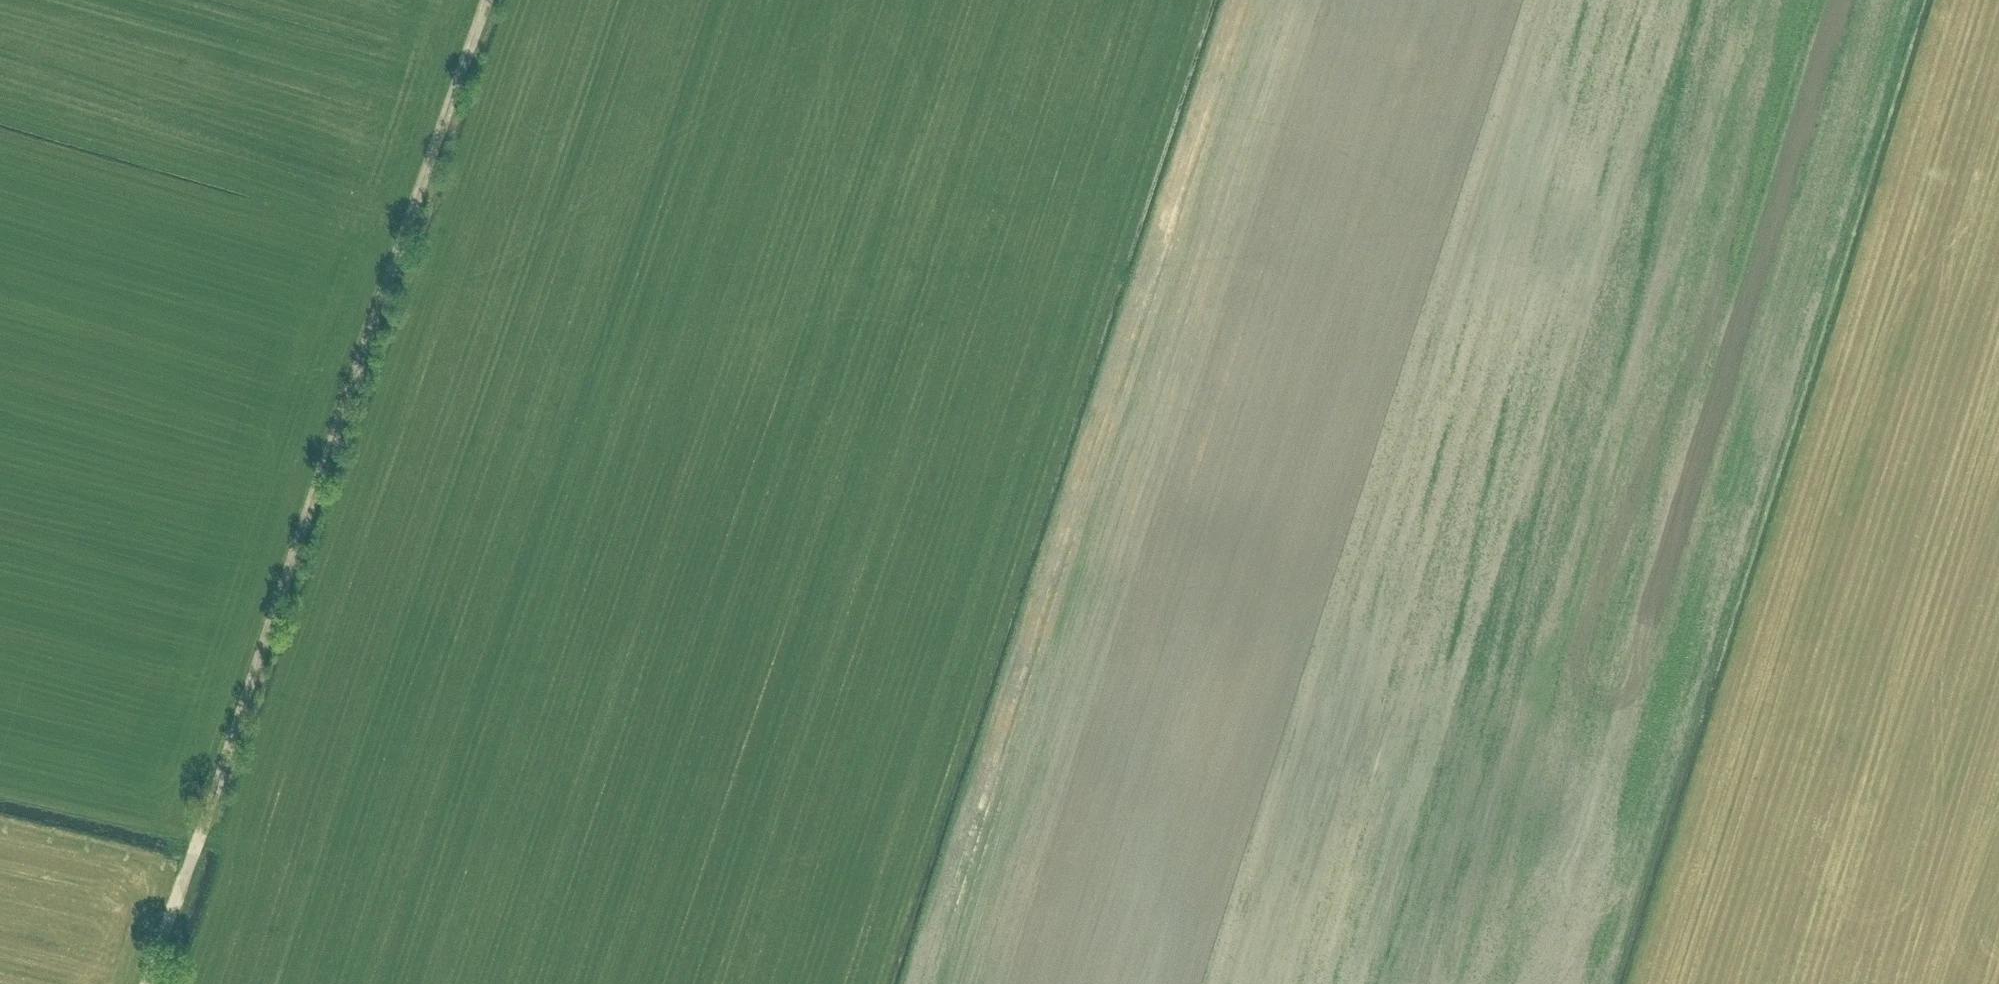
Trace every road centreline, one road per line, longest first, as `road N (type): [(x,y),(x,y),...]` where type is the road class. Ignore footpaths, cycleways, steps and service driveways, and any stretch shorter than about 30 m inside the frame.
road 1 (track): [(142,983),(489,0)]

